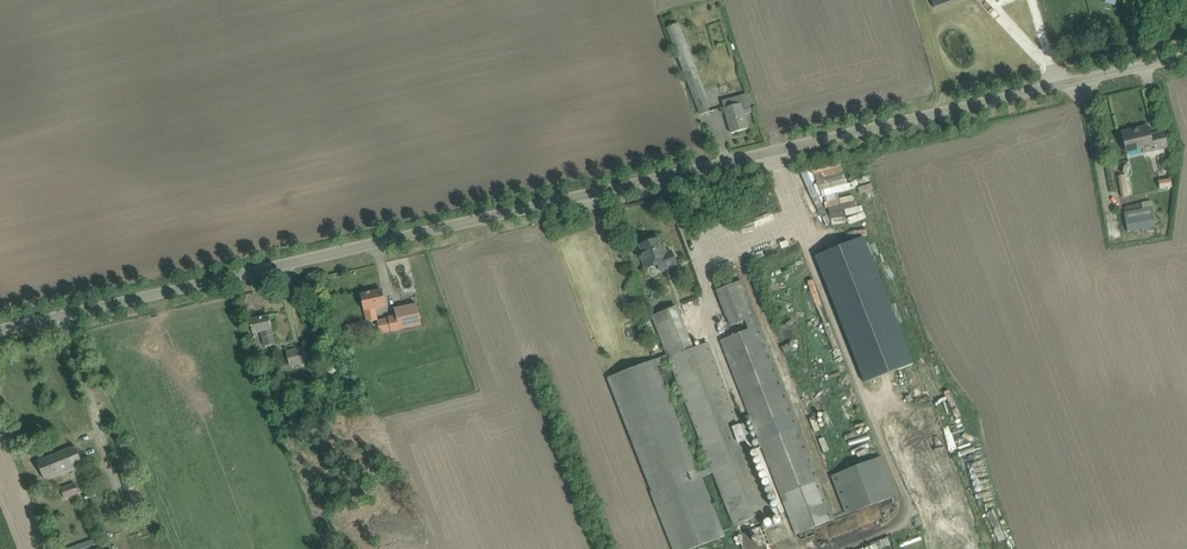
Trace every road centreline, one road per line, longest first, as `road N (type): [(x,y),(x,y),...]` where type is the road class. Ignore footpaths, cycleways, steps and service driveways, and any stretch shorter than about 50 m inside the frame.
road 1 (unclassified): [(0,331),(1186,57)]

